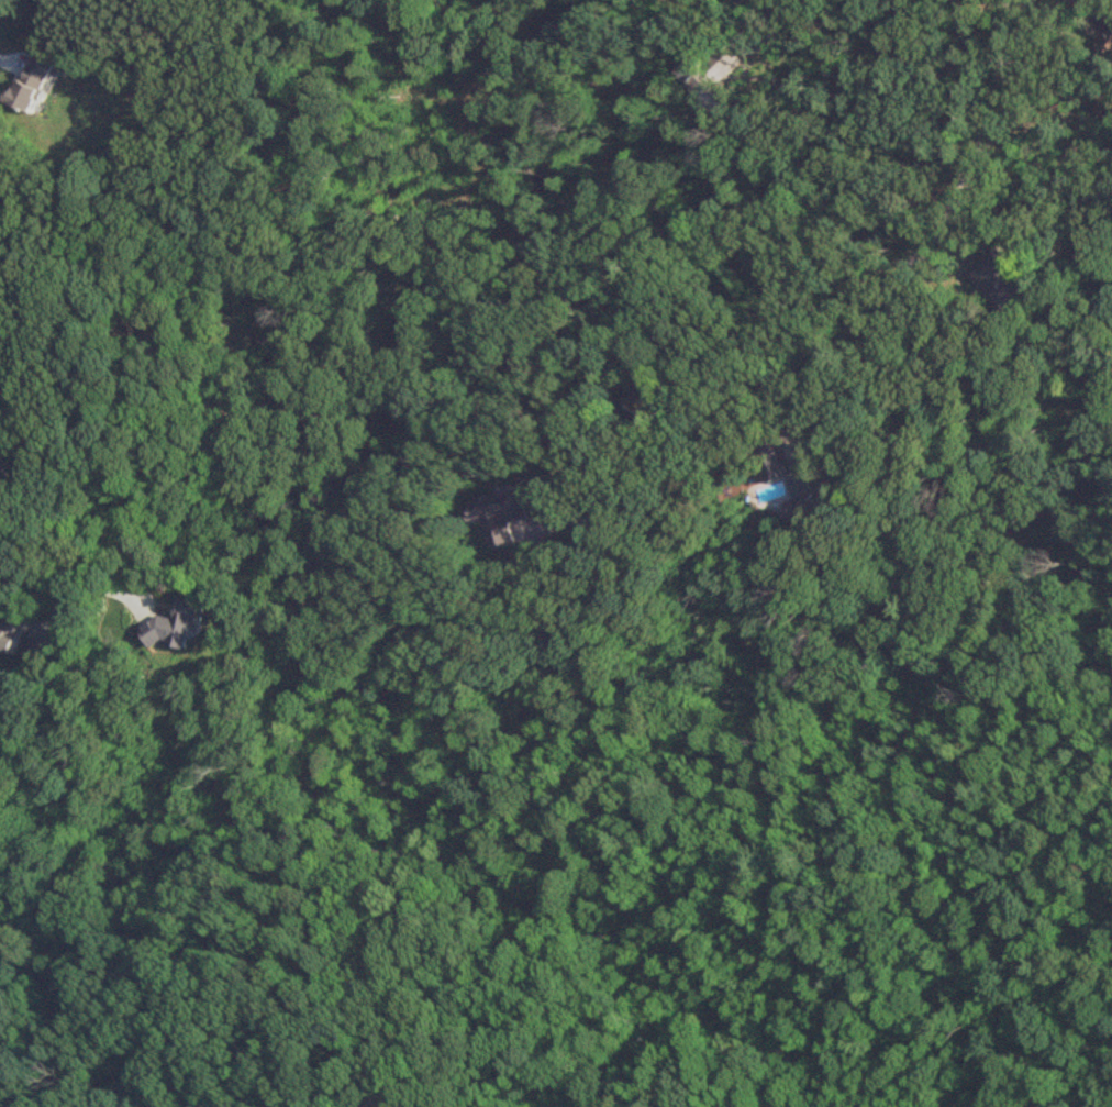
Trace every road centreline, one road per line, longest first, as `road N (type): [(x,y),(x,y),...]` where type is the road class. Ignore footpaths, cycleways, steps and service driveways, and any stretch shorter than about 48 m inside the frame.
road 1 (residential): [(1014,0),(950,201),(833,345),(772,384)]

